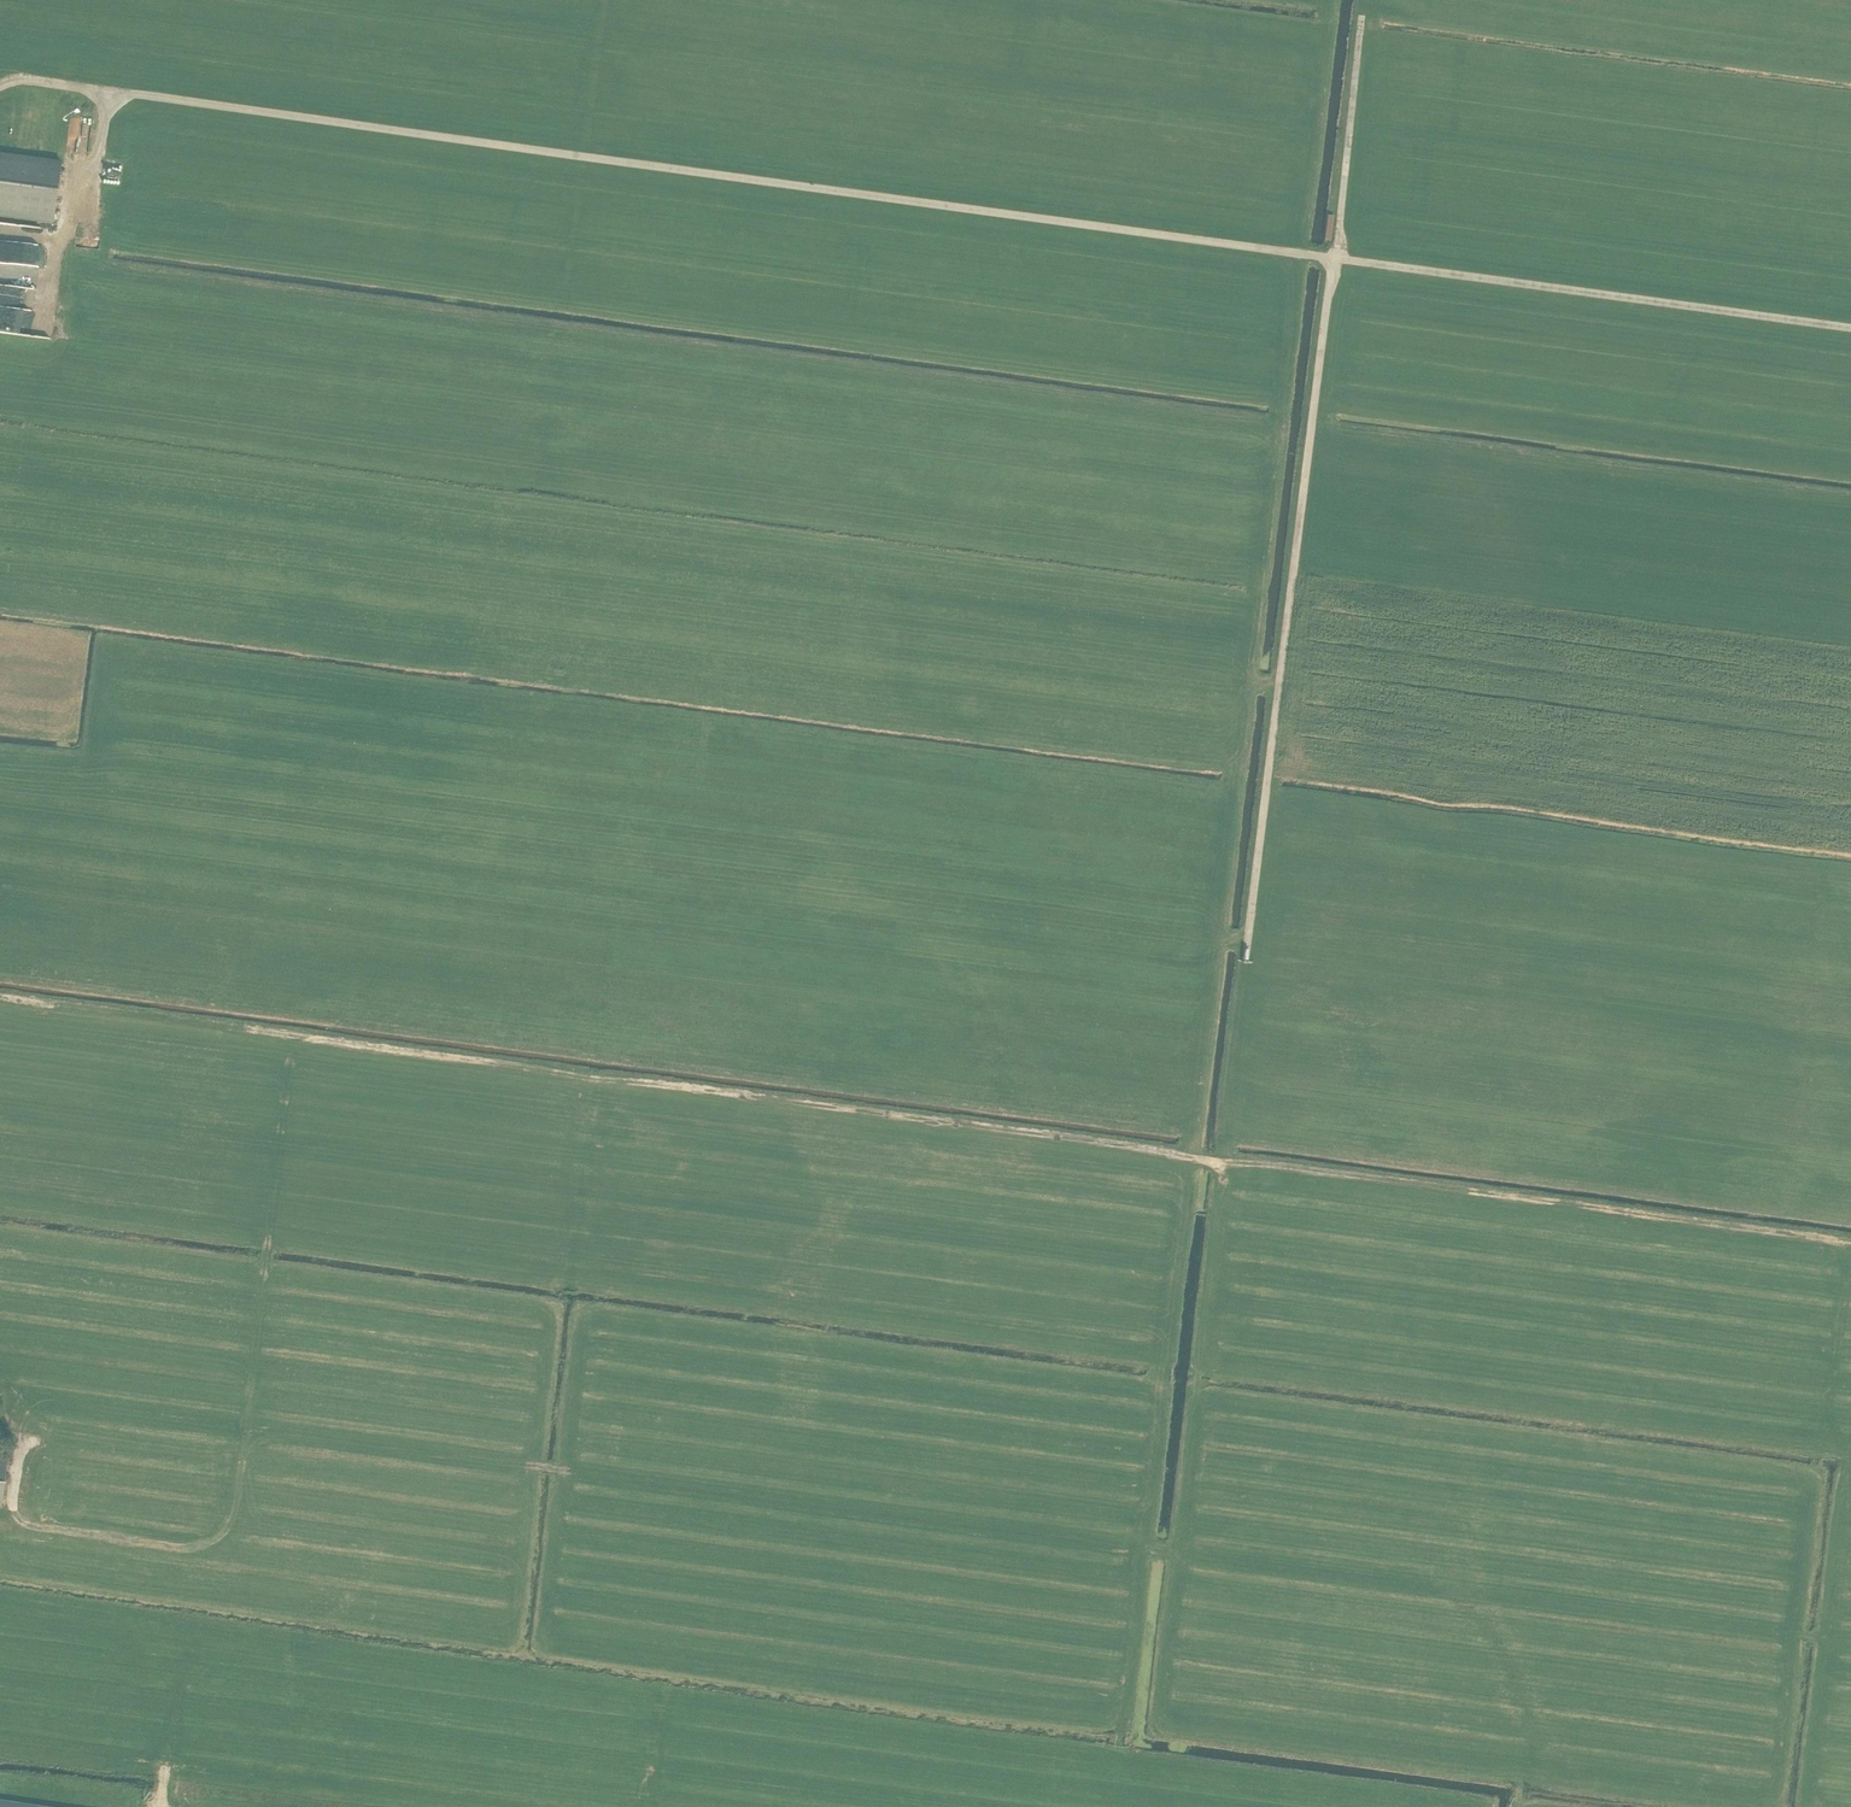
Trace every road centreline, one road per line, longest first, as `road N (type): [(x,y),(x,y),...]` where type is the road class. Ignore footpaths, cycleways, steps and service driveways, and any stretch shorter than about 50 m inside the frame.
road 1 (track): [(0,88),(17,79),(109,91),(1850,328)]
road 2 (track): [(0,998),(1850,1241)]
road 3 (track): [(1245,956),(1363,17)]
road 4 (track): [(109,91),(98,163),(50,242),(45,289)]

